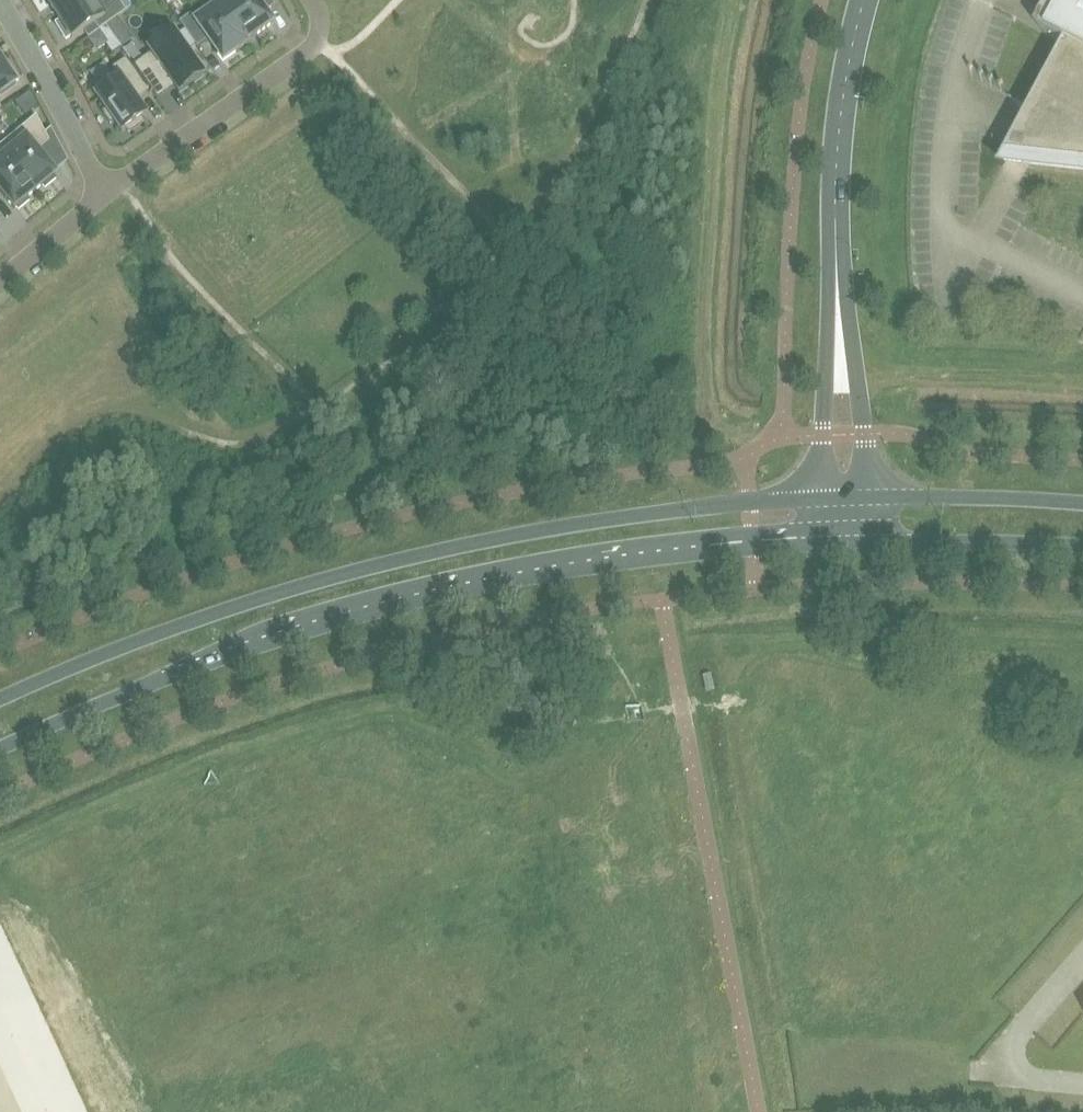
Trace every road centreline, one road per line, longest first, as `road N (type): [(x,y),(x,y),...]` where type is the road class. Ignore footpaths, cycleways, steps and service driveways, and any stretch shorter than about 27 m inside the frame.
road 1 (tertiary): [(0,748),(203,665),(394,607),(611,564),(849,542)]
road 2 (tertiary): [(847,496),(605,520),(386,563),(170,629),(0,699)]
road 3 (unclassified): [(847,496),(836,189),(842,102),(864,0)]
road 4 (residential): [(108,191),(308,51),(320,29),(318,8)]
road 5 (tertiary): [(1082,502),(847,496)]
road 6 (tertiary): [(849,542),(1082,545)]
road 7 (residential): [(0,1),(108,191)]
road 8 (track): [(582,480),(572,442),(481,339)]
road 9 (residential): [(0,279),(108,191)]

